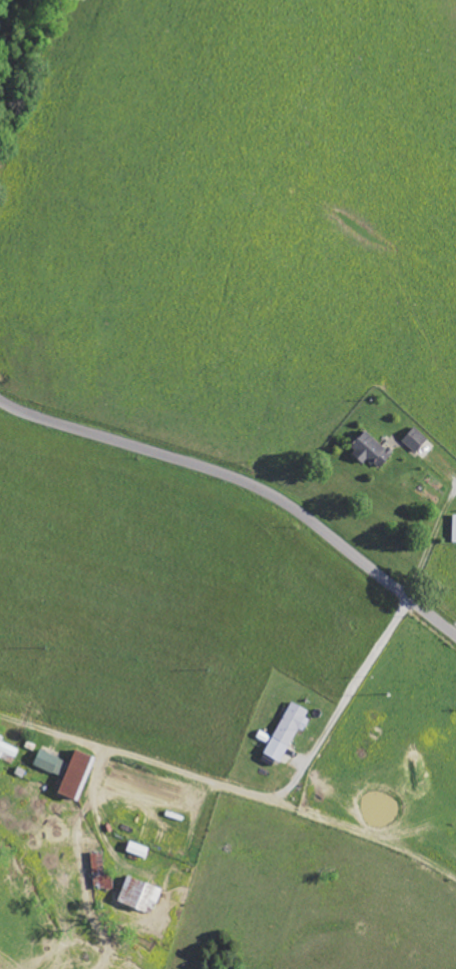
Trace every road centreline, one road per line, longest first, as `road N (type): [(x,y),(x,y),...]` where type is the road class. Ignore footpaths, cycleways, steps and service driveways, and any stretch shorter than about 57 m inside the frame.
road 1 (residential): [(0,401),(275,498),(455,638)]

